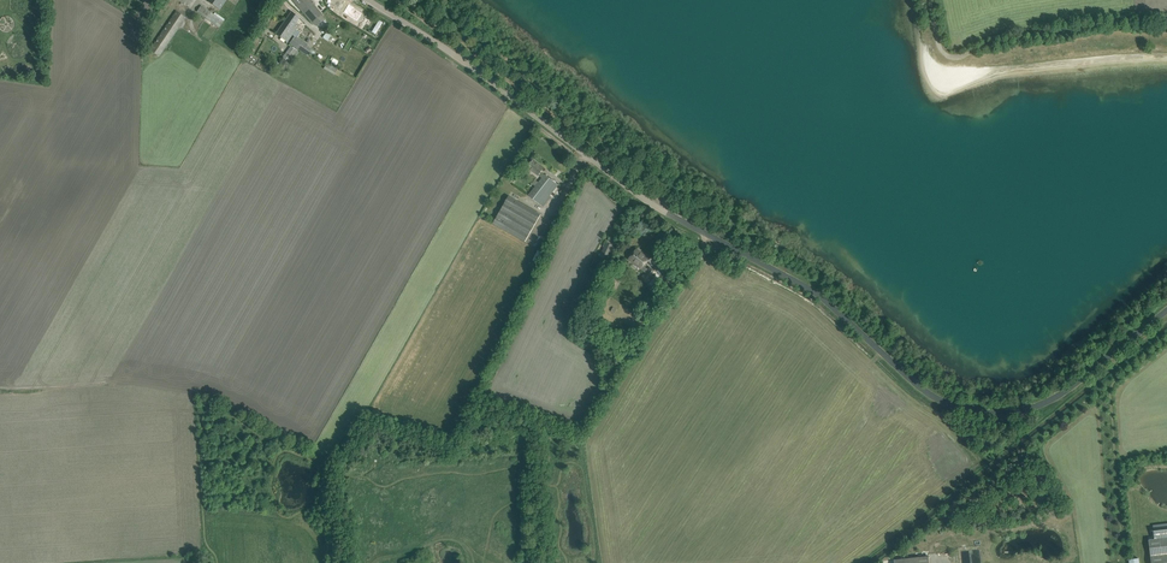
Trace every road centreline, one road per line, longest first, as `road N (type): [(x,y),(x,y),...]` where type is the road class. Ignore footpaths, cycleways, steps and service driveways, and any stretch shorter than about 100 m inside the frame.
road 1 (unclassified): [(1166,310),(1034,407),(989,413),(952,406),(813,291),(654,206),(453,54),(367,0)]

